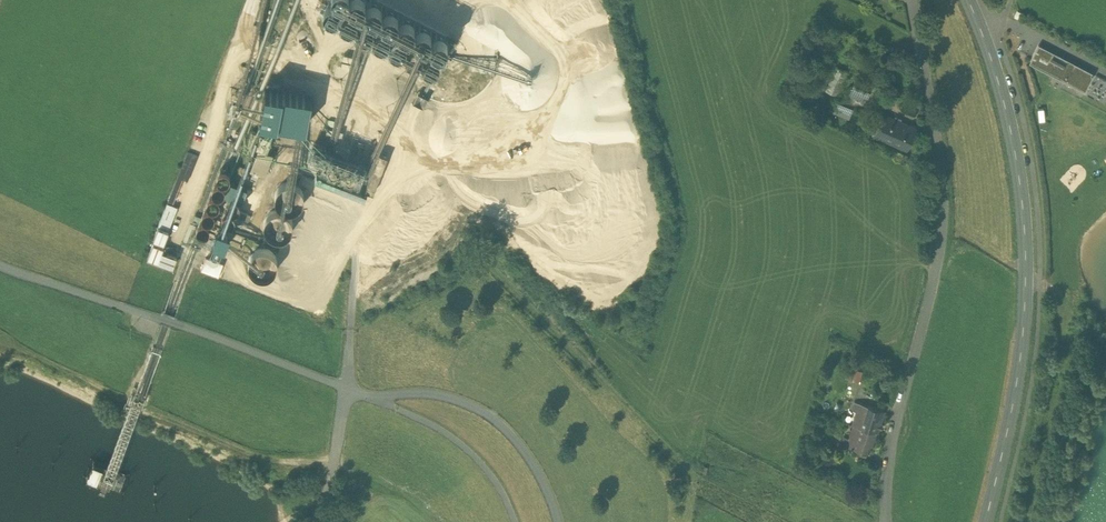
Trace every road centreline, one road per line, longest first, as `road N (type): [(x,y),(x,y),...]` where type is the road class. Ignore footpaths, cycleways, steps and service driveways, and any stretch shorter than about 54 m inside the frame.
road 1 (tertiary): [(985,521),(1018,377),(1026,278),(1006,110),(968,0)]
road 2 (residential): [(913,0),(943,233),(889,469),(887,521)]
road 3 (track): [(0,342),(143,410),(278,458),(305,460),(335,449),(350,384)]
road 4 (track): [(516,521),(484,458),(414,405),(377,393)]

